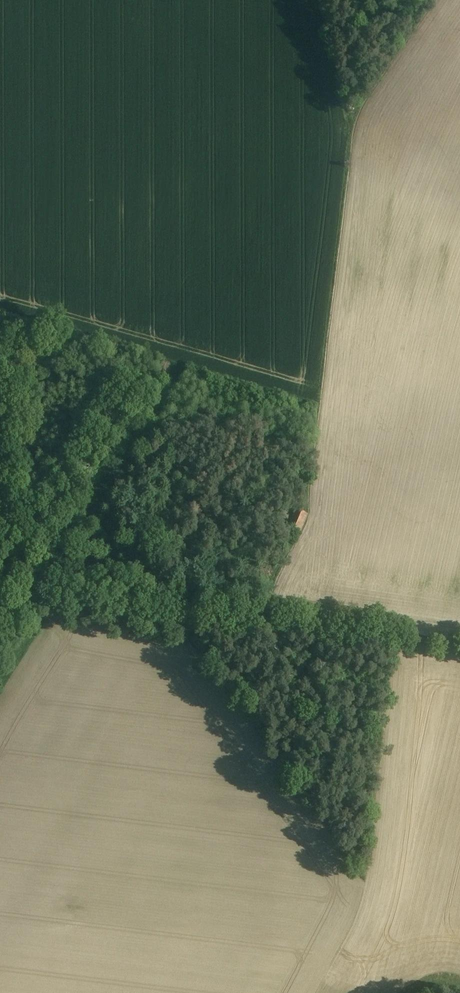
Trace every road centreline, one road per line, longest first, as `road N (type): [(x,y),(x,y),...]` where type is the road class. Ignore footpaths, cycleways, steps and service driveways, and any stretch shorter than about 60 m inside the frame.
road 1 (track): [(0,607),(39,599),(374,649)]
road 2 (track): [(0,624),(181,368)]
road 3 (track): [(430,0),(360,100)]

